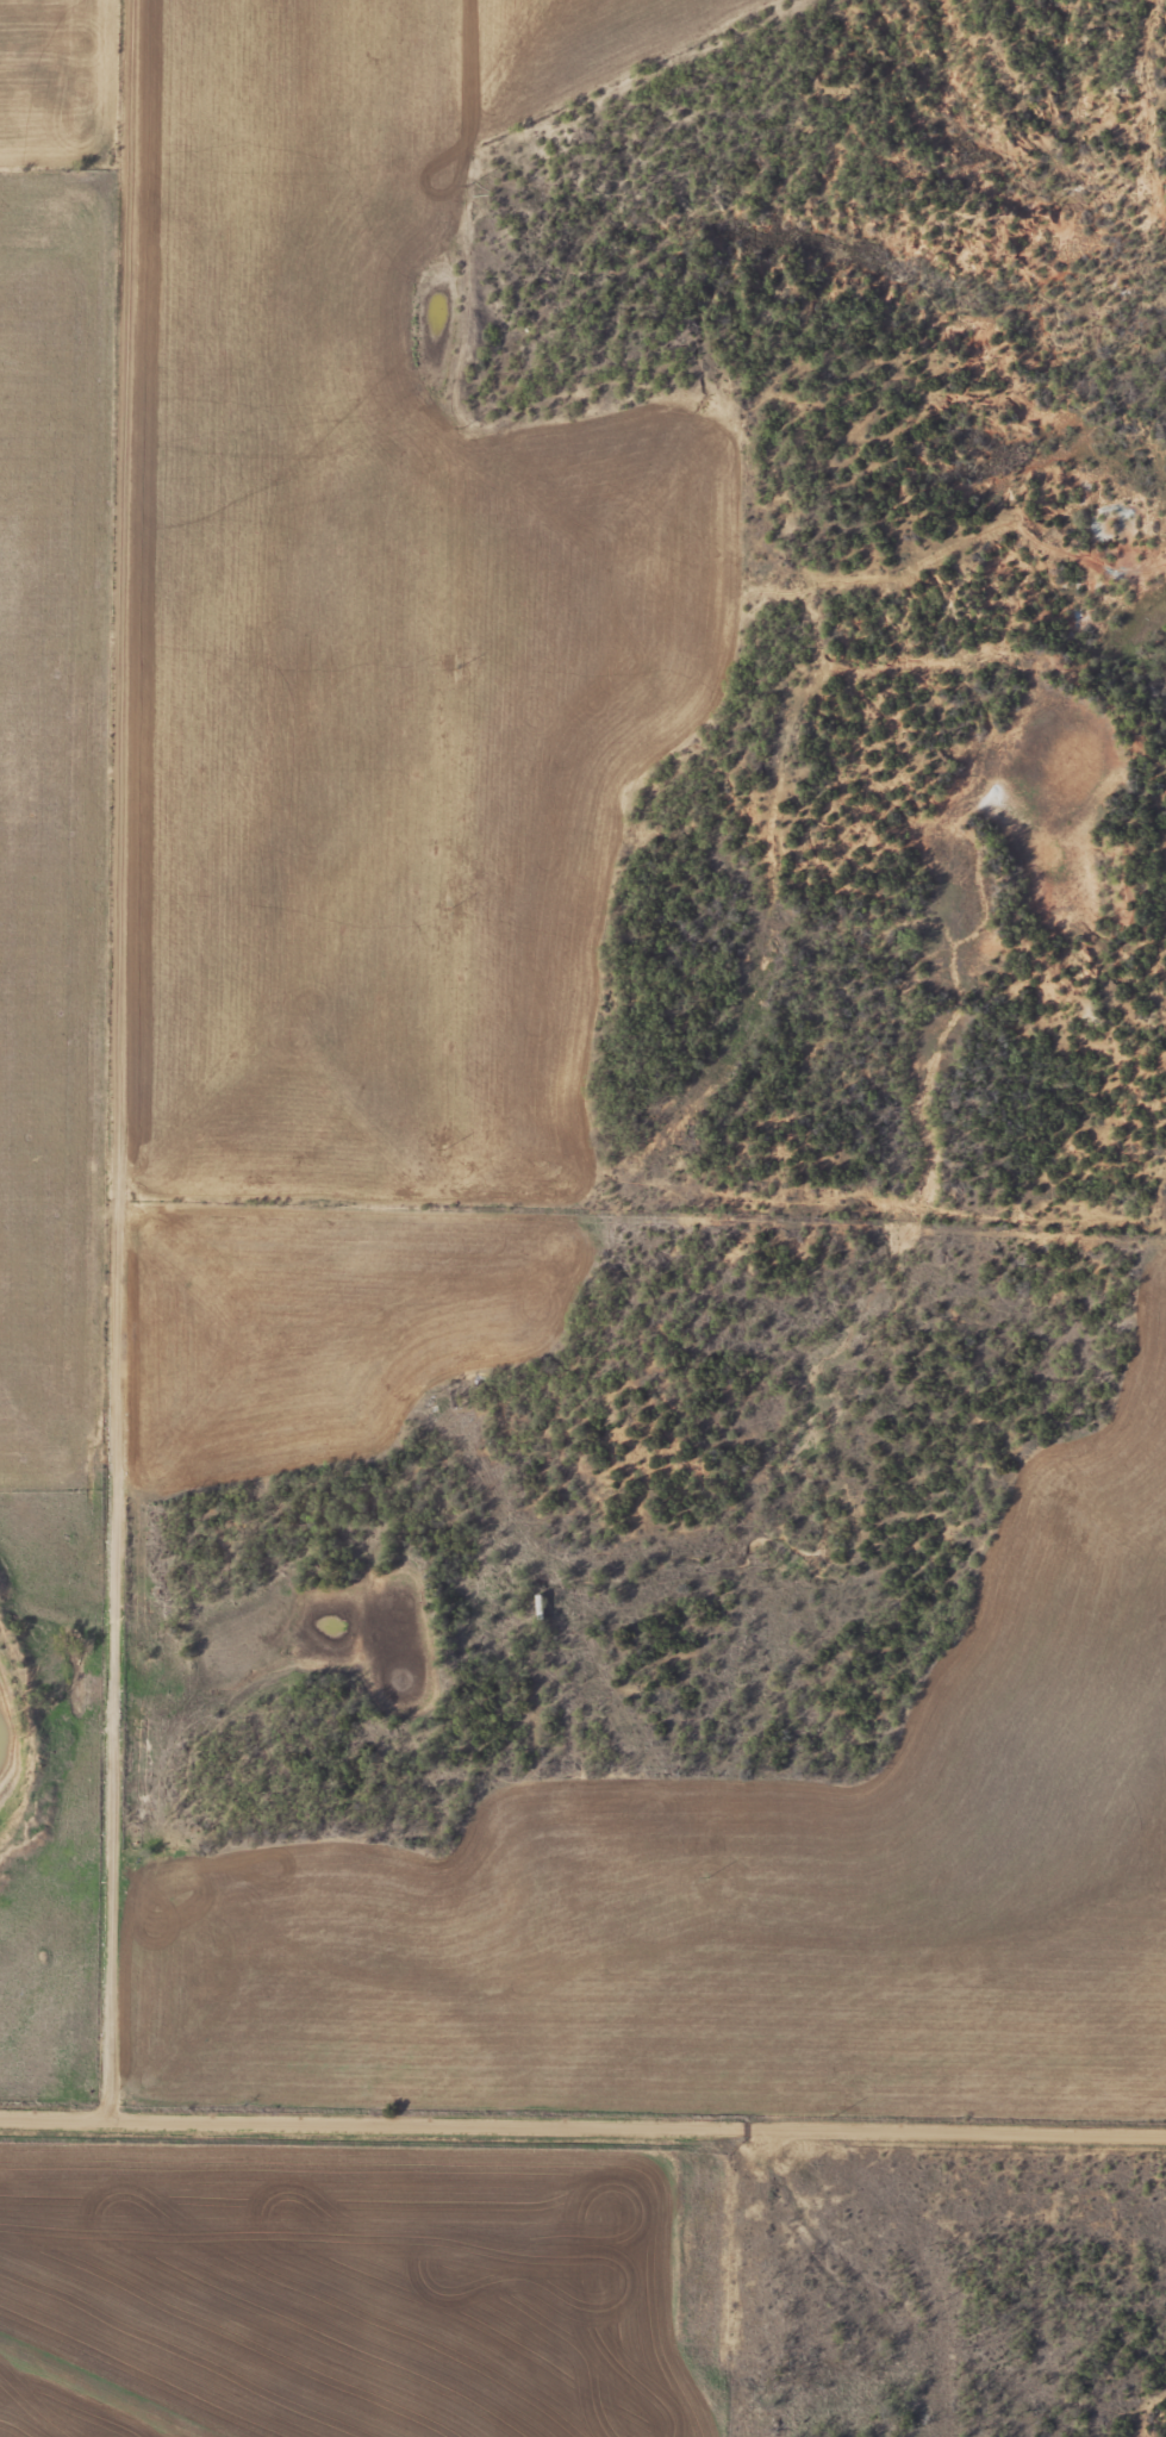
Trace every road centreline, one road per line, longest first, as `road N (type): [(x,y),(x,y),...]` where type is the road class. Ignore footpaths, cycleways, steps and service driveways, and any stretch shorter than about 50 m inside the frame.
road 1 (residential): [(1165,2157),(0,2139)]
road 2 (residential): [(525,2148),(538,1914),(536,1706),(606,1358)]

